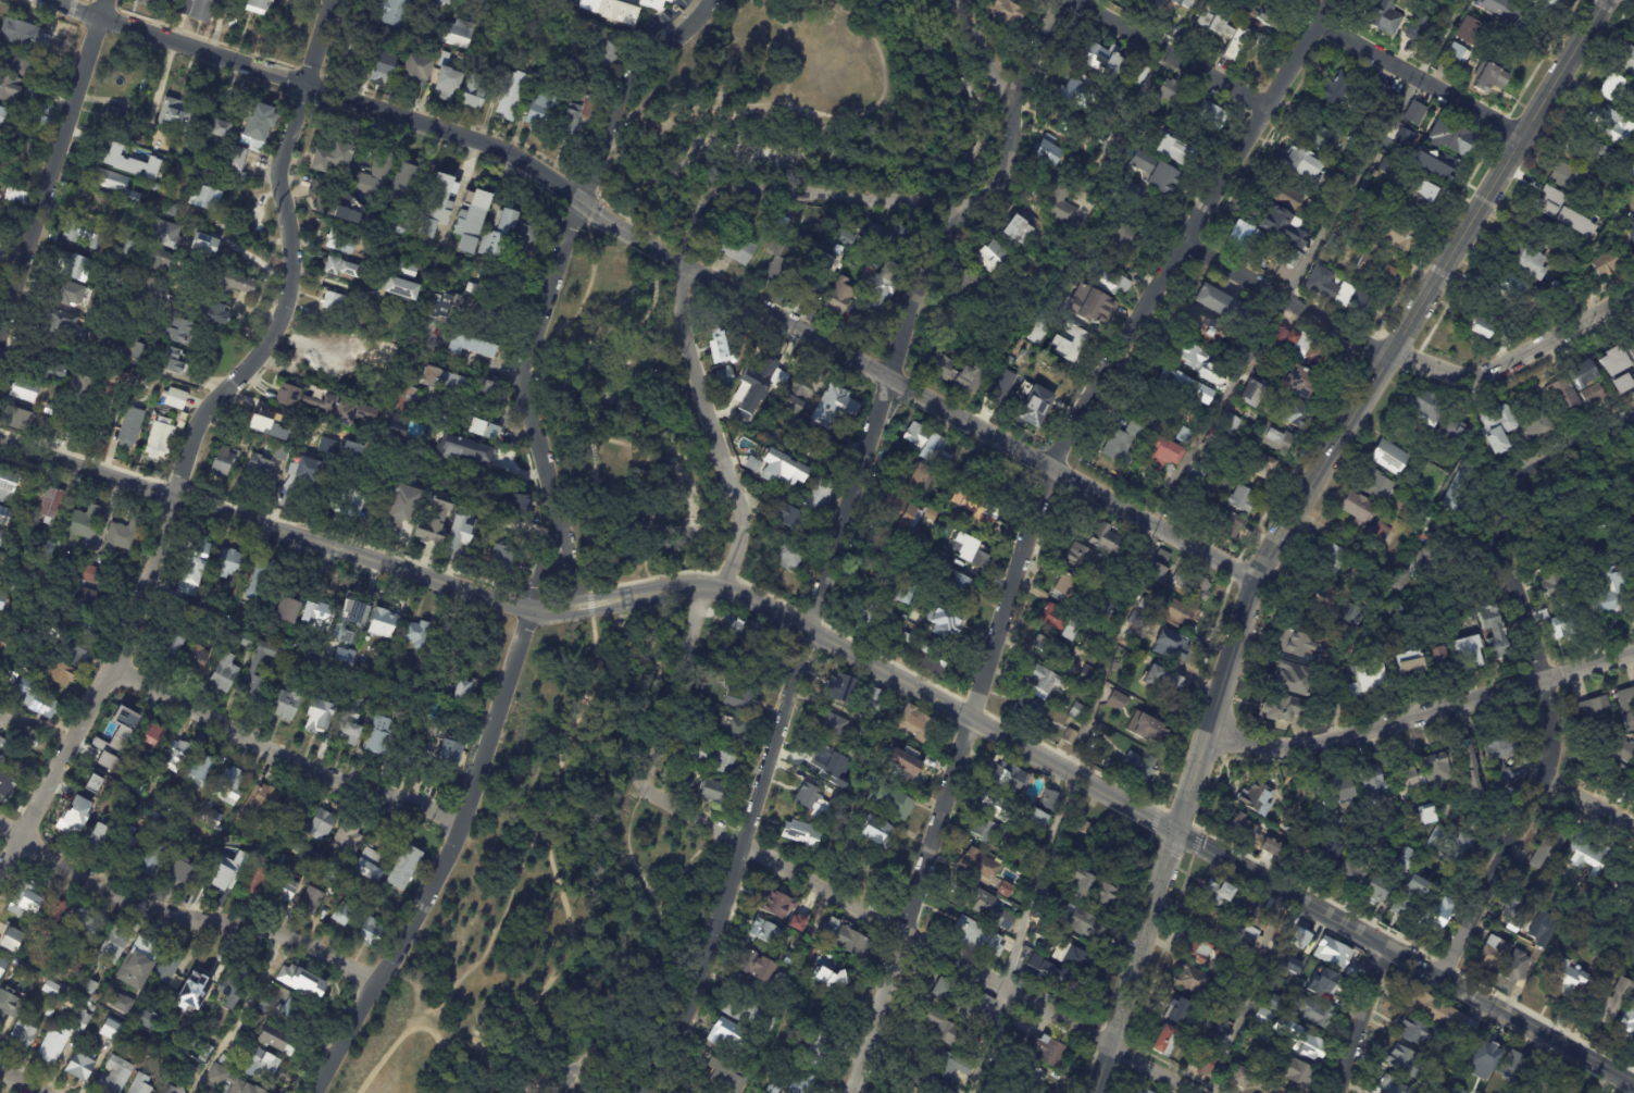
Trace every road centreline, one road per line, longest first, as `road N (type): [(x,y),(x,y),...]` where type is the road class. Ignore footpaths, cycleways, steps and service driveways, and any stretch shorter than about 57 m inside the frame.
road 1 (residential): [(1337,0),(1052,465),(907,932),(848,1092)]
road 2 (residential): [(1074,0),(1008,89),(1009,162),(916,288),(751,843),(700,989),(644,1092)]
road 3 (residential): [(341,0),(282,170),(294,249),(285,310),(266,349),(199,426),(113,670),(0,865)]
road 4 (tertiary): [(1605,0),(1258,580),(1182,833)]
road 5 (residential): [(965,219),(932,201),(744,186),(718,192),(699,213),(677,308),(741,538),(732,570),(696,613),(679,719),(640,786)]
road 6 (residential): [(716,0),(633,86),(583,200),(529,369),(558,522),(534,610)]
road 7 (tertiary): [(673,257),(1258,580)]
road 8 (residential): [(1633,428),(1523,481),(1507,501),(1505,524),(1548,680),(1551,780),(1443,978)]
road 9 (residential): [(640,786),(1200,1092)]
road 10 (tertiary): [(64,0),(99,20),(486,144),(628,234)]
road 11 (tertiary): [(0,441),(534,610)]
road 12 (tertiary): [(702,587),(812,630),(1182,833)]
road 13 (tertiary): [(534,610),(464,823),(314,1092)]
road 14 (tertiary): [(1182,833),(1633,1082)]
road 15 (residential): [(1189,244),(1393,357),(1443,373),(1495,365),(1633,300)]
road 16 (residential): [(1212,731),(1329,741),(1633,655)]
road 17 (residential): [(0,831),(177,916),(287,930),(385,974)]
road 18 (residential): [(113,670),(276,749),(464,823)]
road 19 (residential): [(105,0),(0,329)]
road 20 (tertiary): [(1182,833),(1093,1092)]
road 21 (residential): [(1324,24),(1524,134)]
road 22 (residential): [(1077,0),(1270,105)]
road 23 (residential): [(1379,945),(1334,1092)]
road 24 (tertiary): [(534,610),(658,591)]

